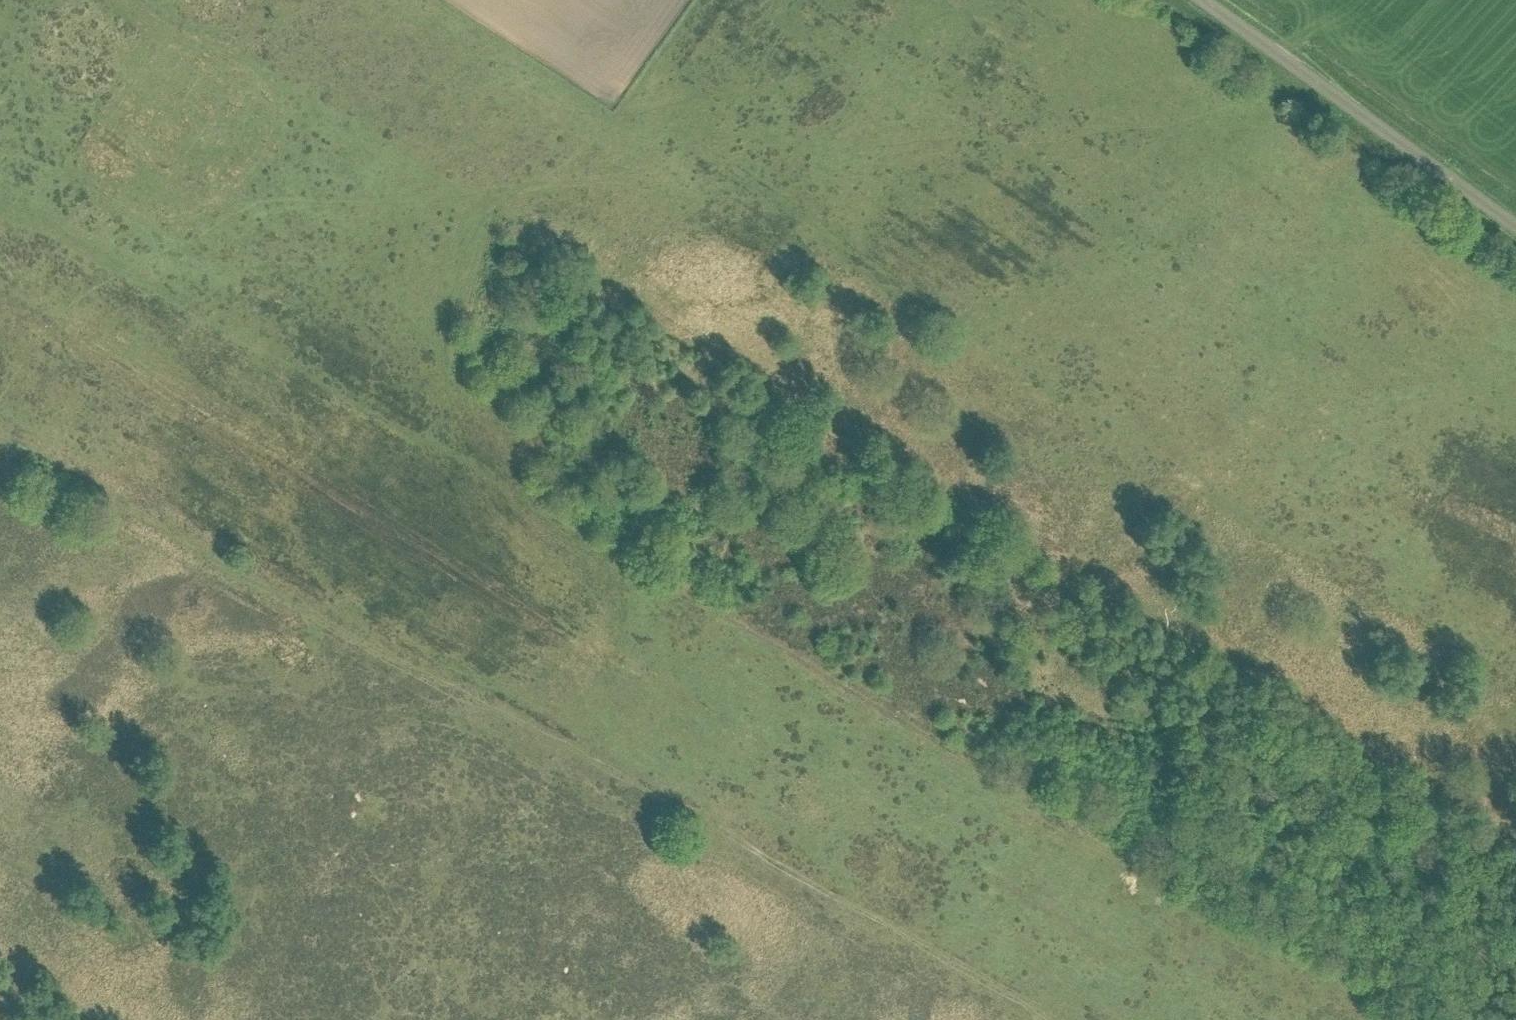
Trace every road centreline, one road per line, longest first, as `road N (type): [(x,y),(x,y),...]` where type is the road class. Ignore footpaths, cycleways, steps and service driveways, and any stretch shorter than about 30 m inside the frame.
road 1 (track): [(1035,1019),(0,436)]
road 2 (unclassified): [(1515,226),(1204,0)]

